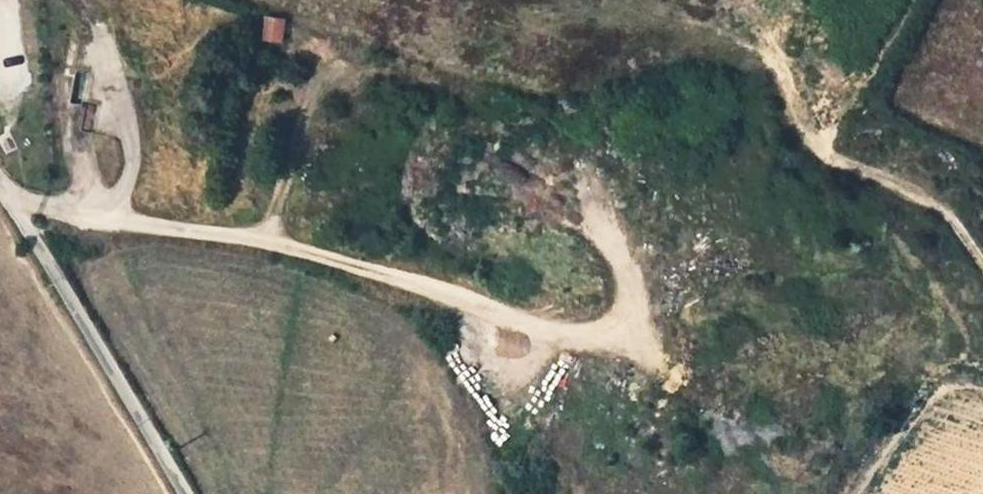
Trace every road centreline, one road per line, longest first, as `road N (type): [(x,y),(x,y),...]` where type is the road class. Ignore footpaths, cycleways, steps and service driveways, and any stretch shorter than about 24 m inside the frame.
road 1 (track): [(14,195),(88,217),(325,254),(583,337),(607,337),(629,326),(635,284),(592,195)]
road 2 (unclassified): [(185,493),(0,169)]
road 3 (track): [(982,265),(957,219),(818,150),(772,51)]
road 4 (track): [(100,218),(129,178),(133,137),(102,39)]
road 5 (track): [(315,76),(264,243)]

